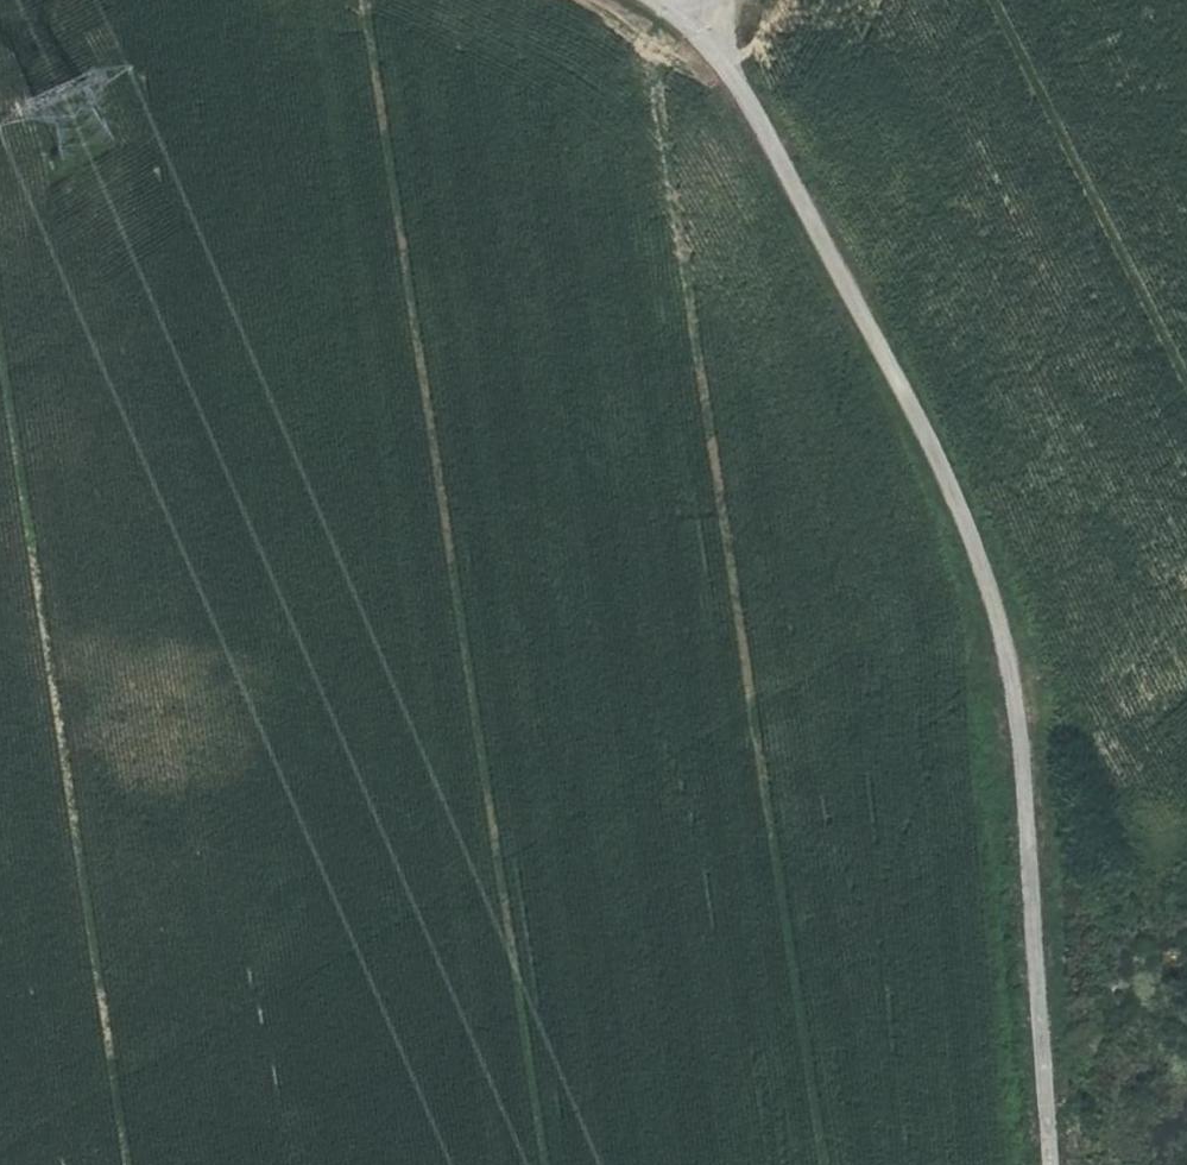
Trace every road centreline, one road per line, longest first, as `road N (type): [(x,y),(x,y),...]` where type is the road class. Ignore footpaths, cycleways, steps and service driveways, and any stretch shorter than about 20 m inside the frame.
road 1 (unclassified): [(646,0),(700,46),(756,119),(984,575),(1025,823),(1048,1164)]

